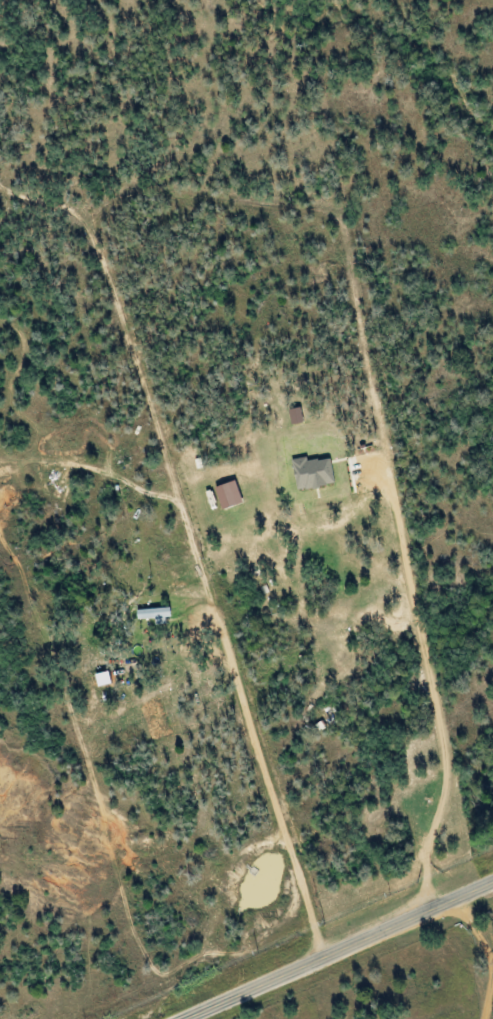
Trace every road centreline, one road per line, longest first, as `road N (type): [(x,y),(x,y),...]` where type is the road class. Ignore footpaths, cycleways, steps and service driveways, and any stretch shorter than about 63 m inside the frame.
road 1 (secondary): [(192,1018),(492,885)]

